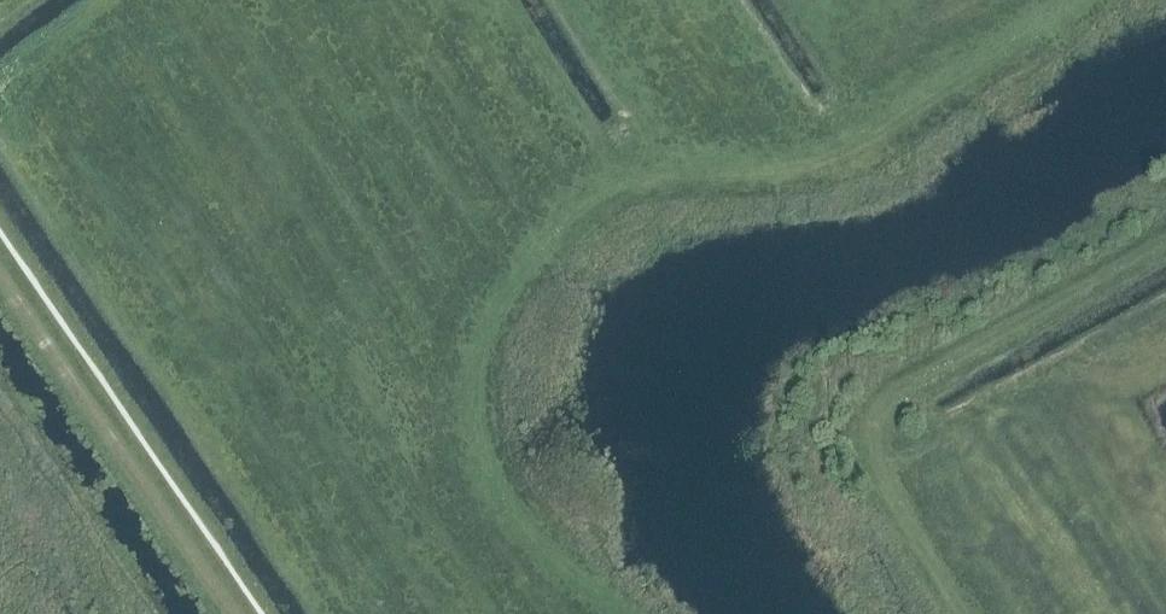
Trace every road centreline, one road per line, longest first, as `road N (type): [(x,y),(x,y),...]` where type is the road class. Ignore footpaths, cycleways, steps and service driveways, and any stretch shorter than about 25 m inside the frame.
road 1 (track): [(960,613),(882,488),(870,442),(883,407),(918,375),(1165,239)]

